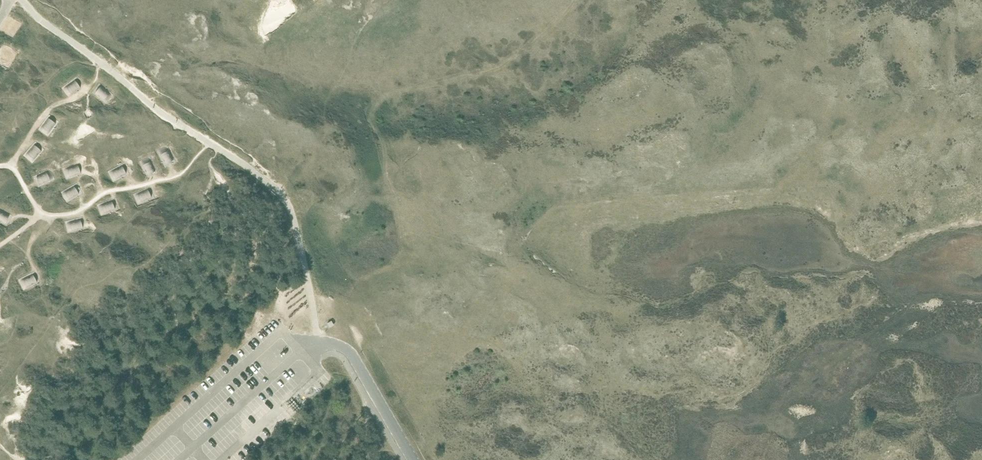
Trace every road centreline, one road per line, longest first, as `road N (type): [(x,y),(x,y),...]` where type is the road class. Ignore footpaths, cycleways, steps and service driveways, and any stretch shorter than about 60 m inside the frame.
road 1 (unclassified): [(412,459),(351,354),(319,343)]

